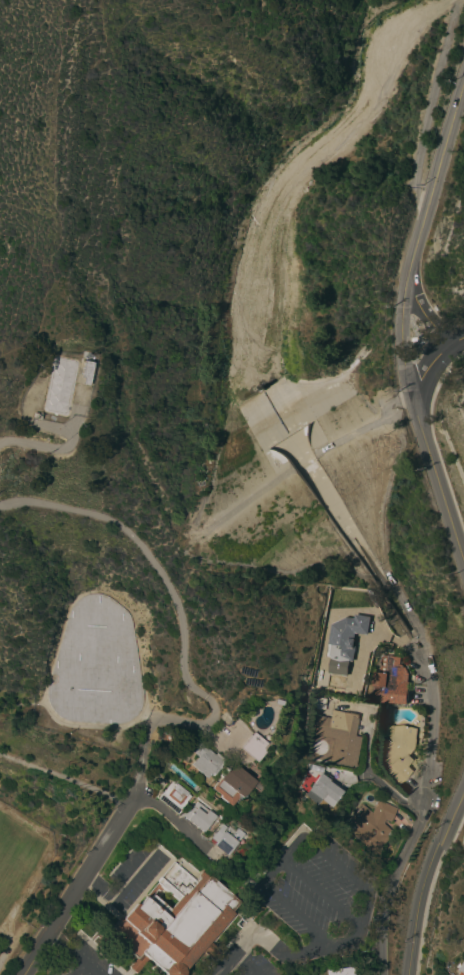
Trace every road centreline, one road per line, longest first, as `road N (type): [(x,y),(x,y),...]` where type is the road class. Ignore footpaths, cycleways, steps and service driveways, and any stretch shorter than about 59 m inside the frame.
road 1 (residential): [(463,560),(410,391),(406,279)]
road 2 (residential): [(406,279),(463,80)]
road 3 (residential): [(412,974),(424,884),(463,800)]
road 4 (residential): [(394,974),(403,857),(426,802)]
road 5 (residential): [(424,807),(403,802),(368,770),(372,709)]

